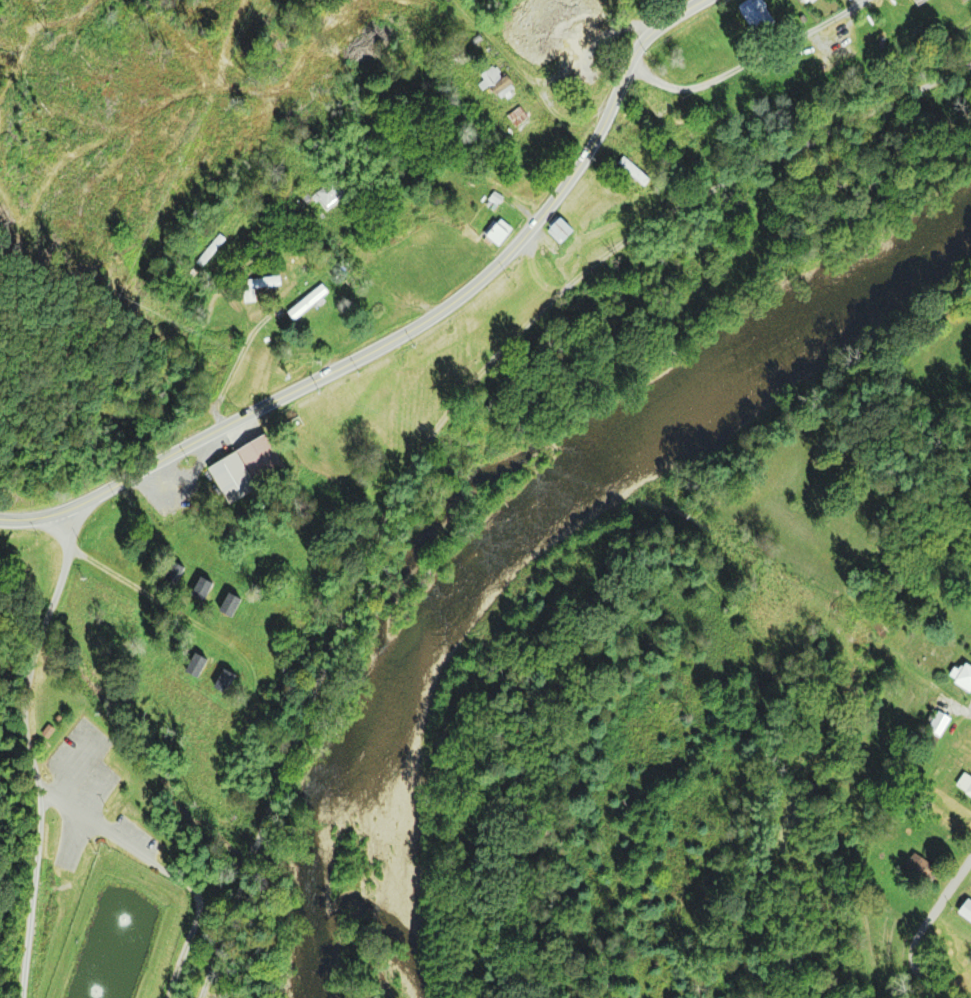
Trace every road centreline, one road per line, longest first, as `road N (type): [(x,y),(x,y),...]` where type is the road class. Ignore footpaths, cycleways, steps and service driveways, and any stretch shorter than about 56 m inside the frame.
road 1 (track): [(970,63),(601,266),(464,396),(357,560),(198,997)]
road 2 (secondary): [(0,515),(65,510),(451,300),(553,198),(610,107)]
road 3 (track): [(218,430),(193,364),(201,278),(305,166)]
road 4 (residential): [(18,777),(21,699),(67,550),(65,510)]
road 5 (residential): [(67,550),(269,663)]
road 6 (residential): [(15,997),(18,777)]
road 7 (track): [(193,313),(0,269)]
road 8 (residential): [(942,997),(911,970),(917,938),(970,856)]
road 9 (secondary): [(610,107),(630,56),(650,32),(706,0)]

